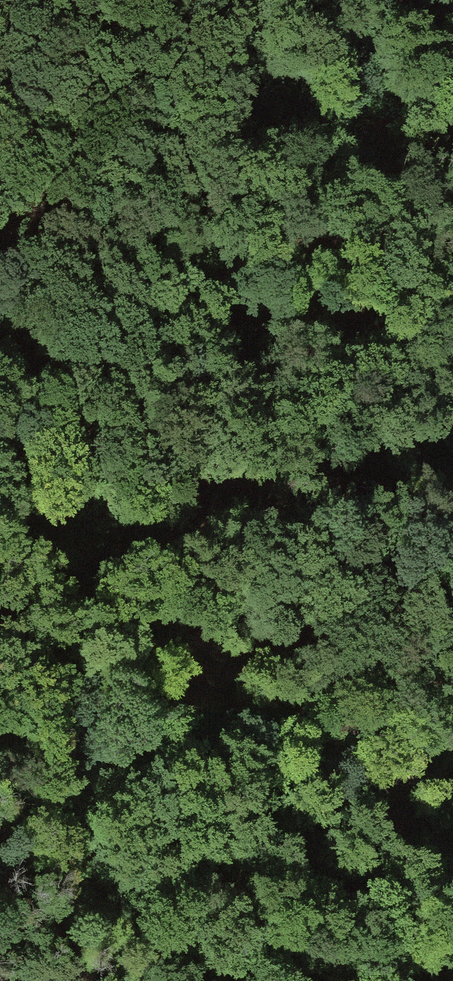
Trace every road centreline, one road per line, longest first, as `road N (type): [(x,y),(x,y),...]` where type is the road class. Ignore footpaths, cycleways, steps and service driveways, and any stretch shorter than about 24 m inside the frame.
road 1 (track): [(452,730),(247,303),(128,88),(58,0)]
road 2 (track): [(307,827),(250,501),(247,303)]

